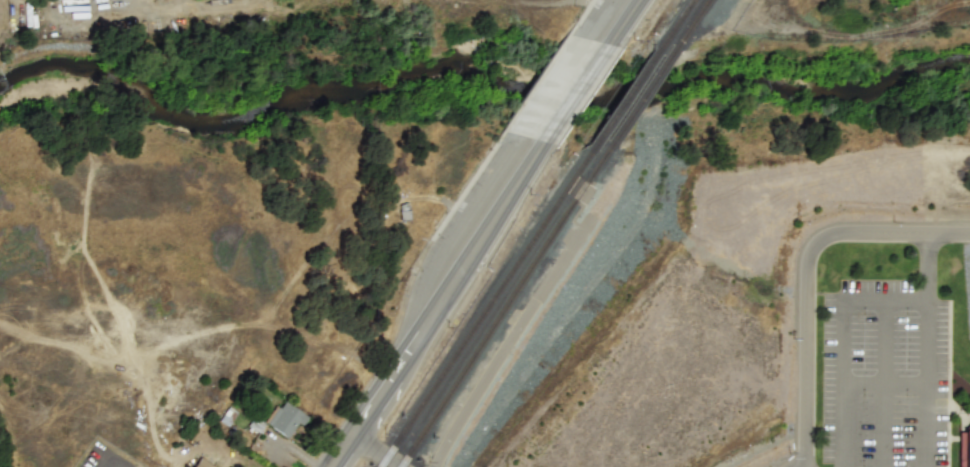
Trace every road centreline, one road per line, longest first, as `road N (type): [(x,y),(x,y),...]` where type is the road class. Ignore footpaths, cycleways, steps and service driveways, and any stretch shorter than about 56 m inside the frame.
road 1 (tertiary): [(334,466),(534,159)]
road 2 (tertiary): [(534,159),(621,29)]

